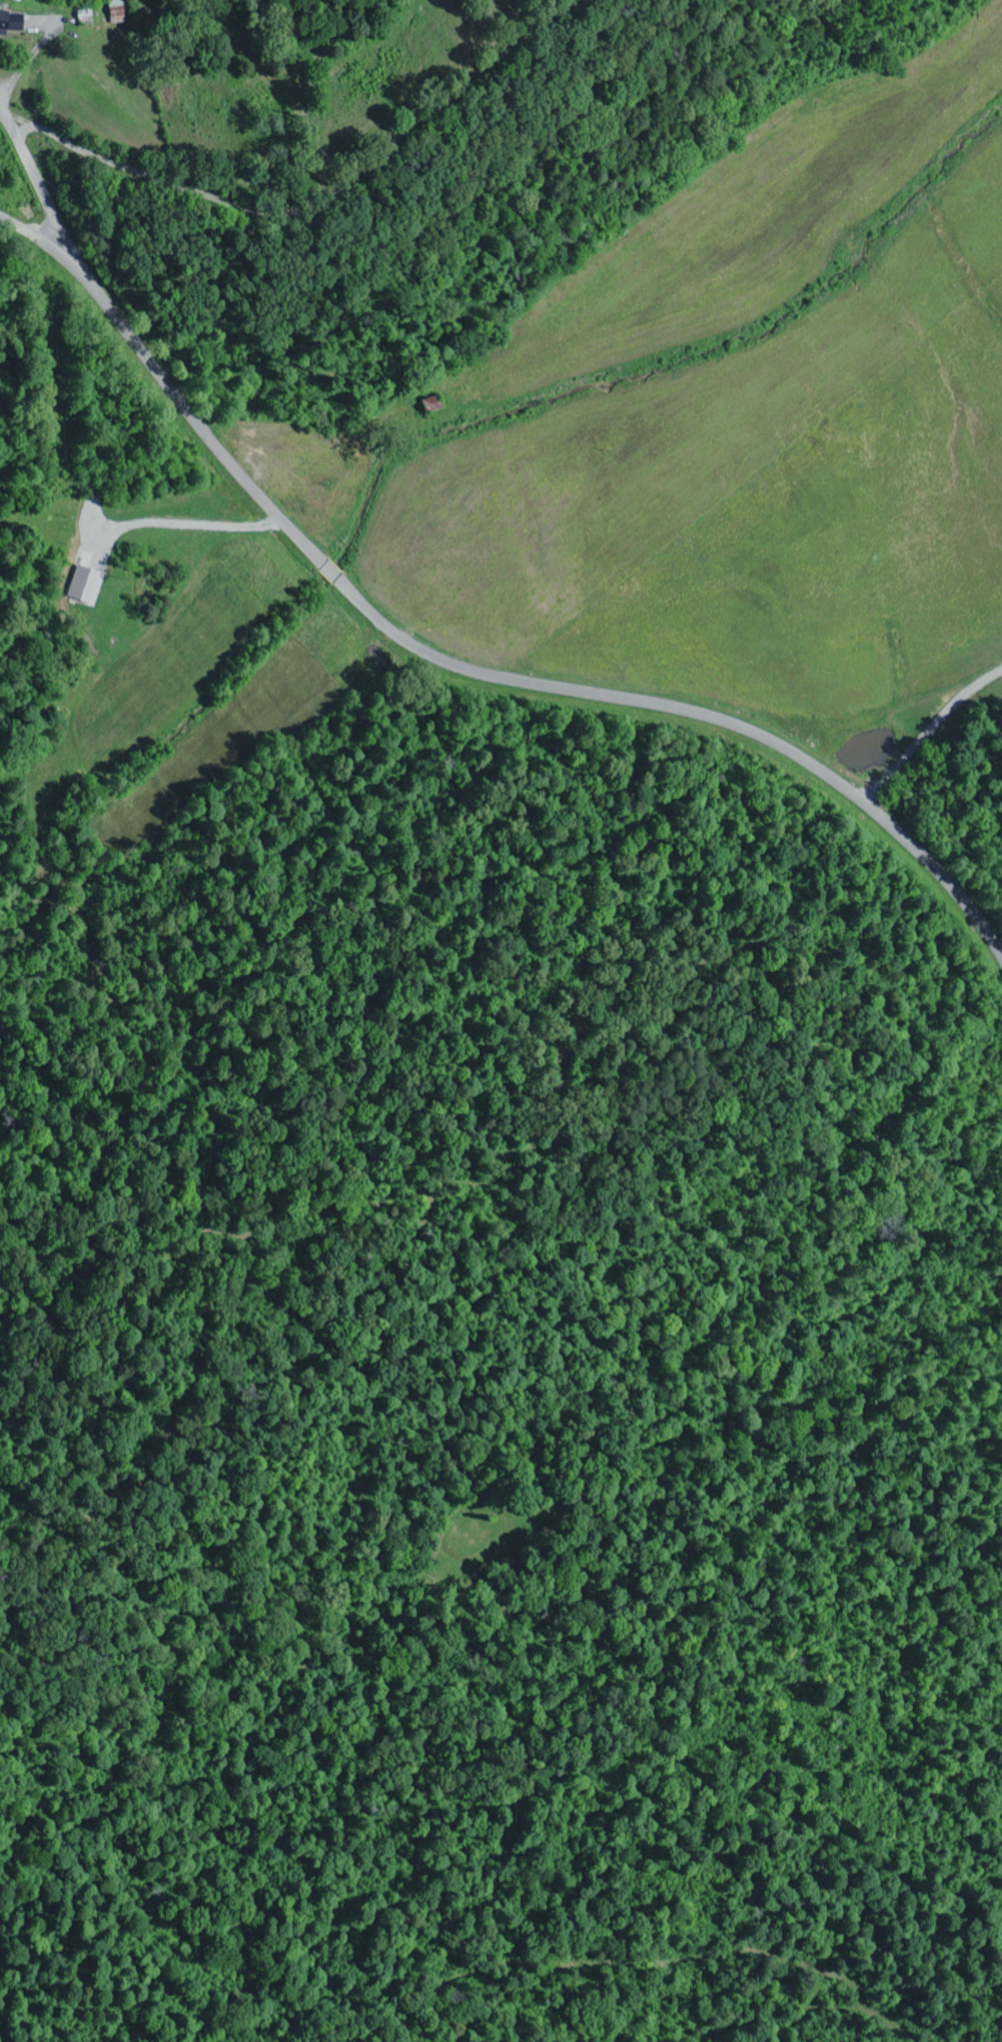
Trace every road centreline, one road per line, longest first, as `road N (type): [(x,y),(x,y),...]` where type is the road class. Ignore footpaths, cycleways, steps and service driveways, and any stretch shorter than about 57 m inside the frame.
road 1 (residential): [(1001,965),(938,874),(864,805),(780,748),(668,708),(466,669),(398,635),(242,476),(98,295)]
road 2 (residential): [(98,295),(0,116)]
road 3 (residential): [(864,805),(963,700),(1001,677)]
road 4 (residential): [(98,295),(45,246),(0,221)]

